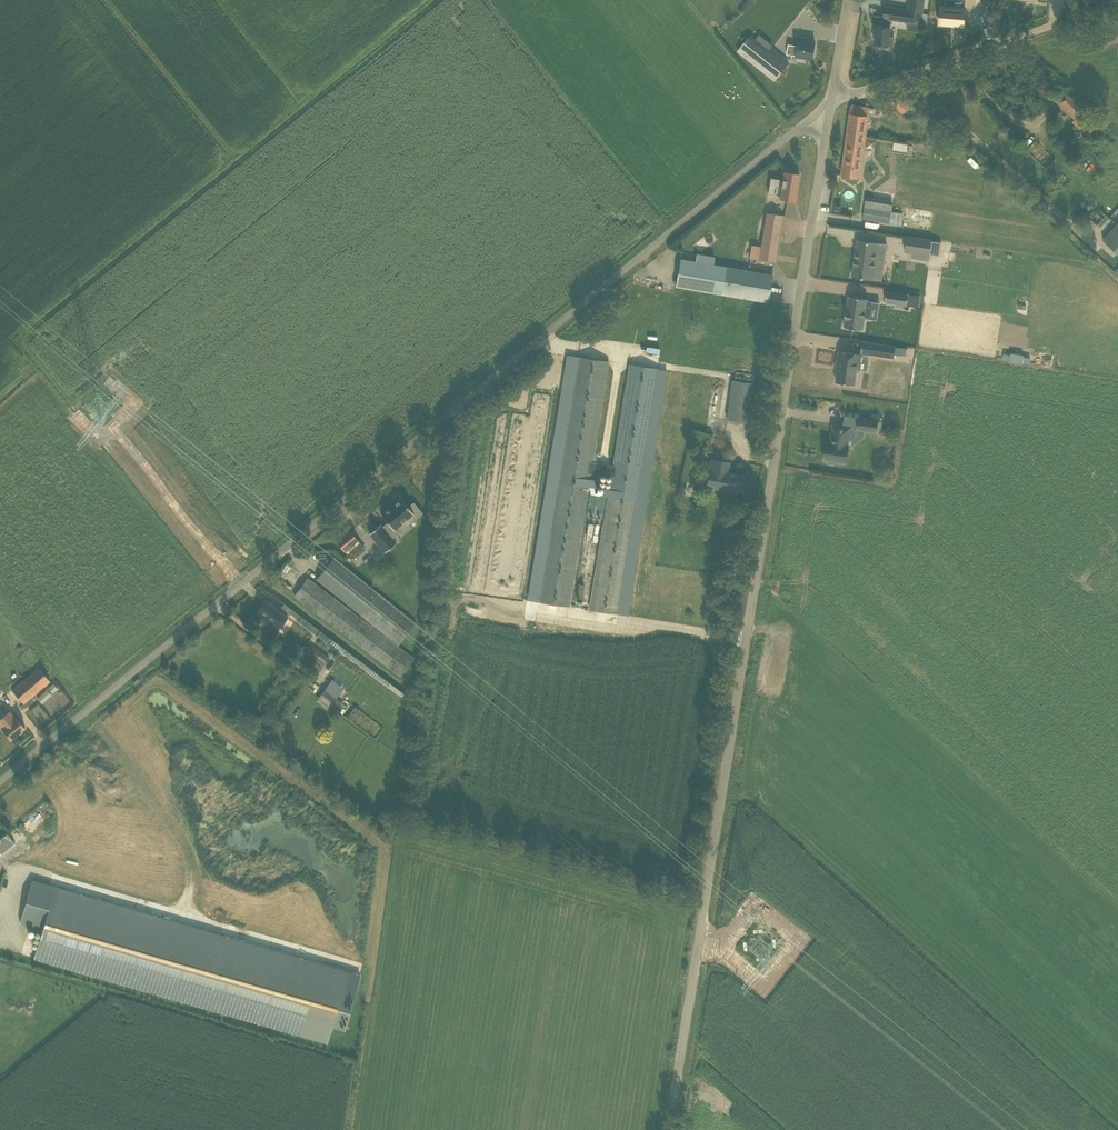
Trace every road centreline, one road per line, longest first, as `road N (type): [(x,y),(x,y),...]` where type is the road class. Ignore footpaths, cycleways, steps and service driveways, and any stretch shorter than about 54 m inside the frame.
road 1 (unclassified): [(0,774),(838,95)]
road 2 (unclassified): [(671,1129),(838,95)]
road 3 (unclassified): [(838,95),(1109,2)]

